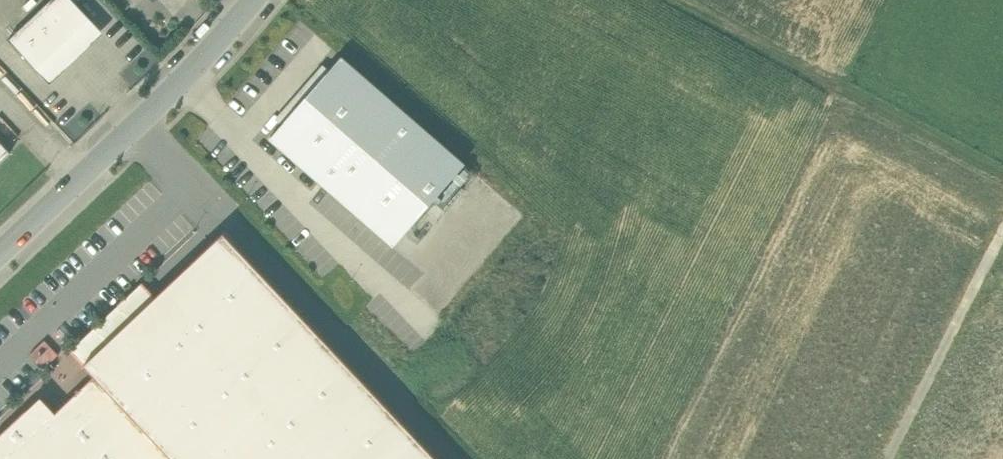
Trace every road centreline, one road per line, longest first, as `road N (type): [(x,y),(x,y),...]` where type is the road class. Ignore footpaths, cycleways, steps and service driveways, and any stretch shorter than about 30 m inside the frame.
road 1 (unclassified): [(0,248),(249,0)]

